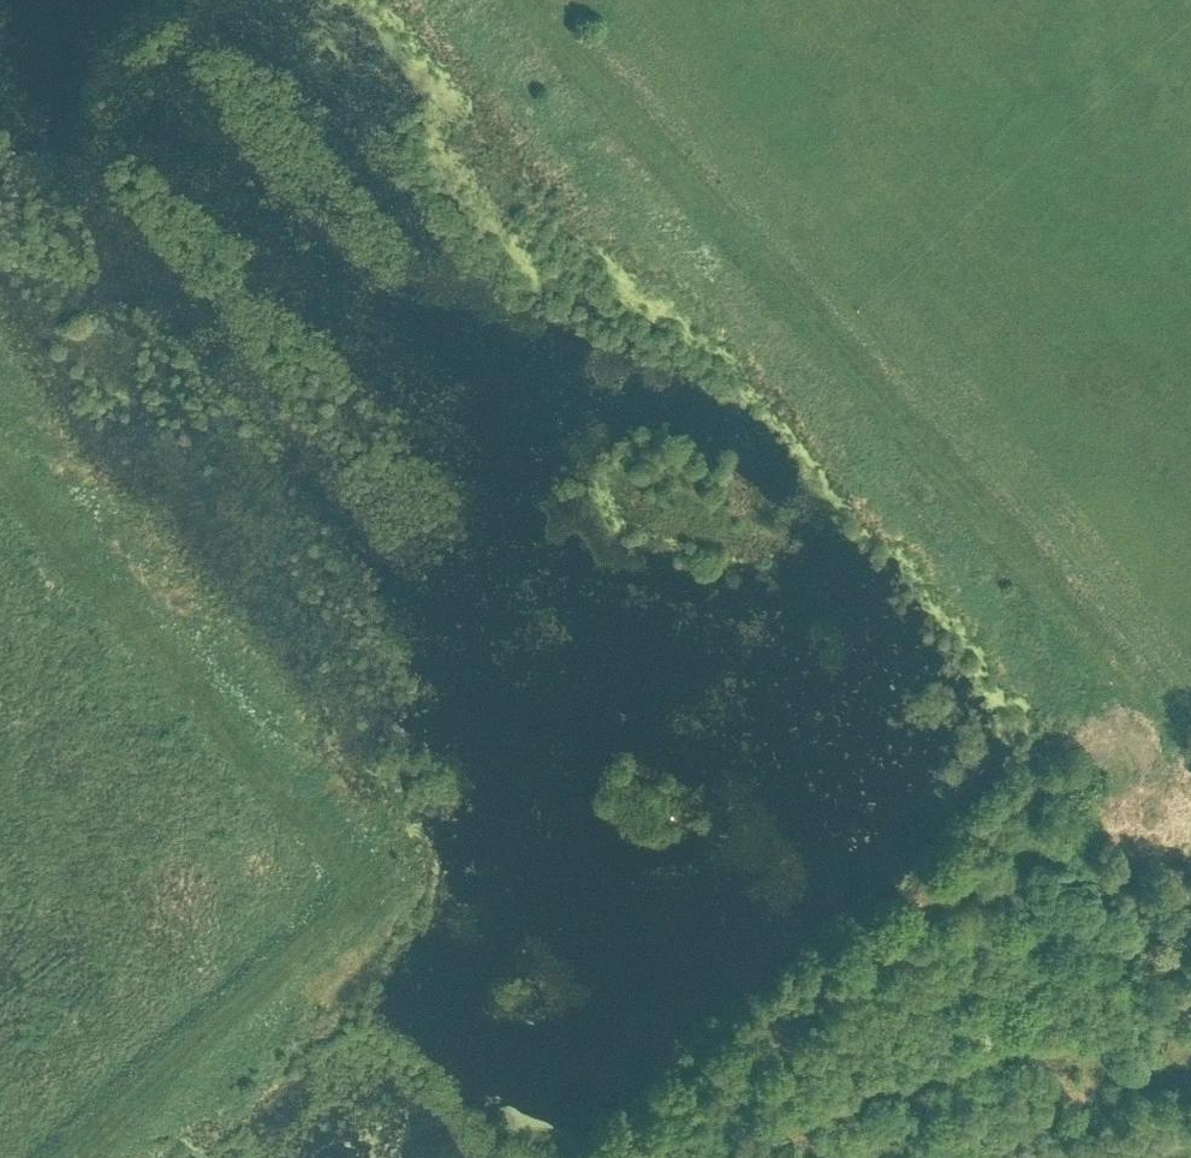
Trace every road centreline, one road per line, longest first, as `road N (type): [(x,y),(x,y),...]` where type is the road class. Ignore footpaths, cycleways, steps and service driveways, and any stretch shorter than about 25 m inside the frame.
road 1 (track): [(61,1157),(352,901),(283,790),(0,474)]

